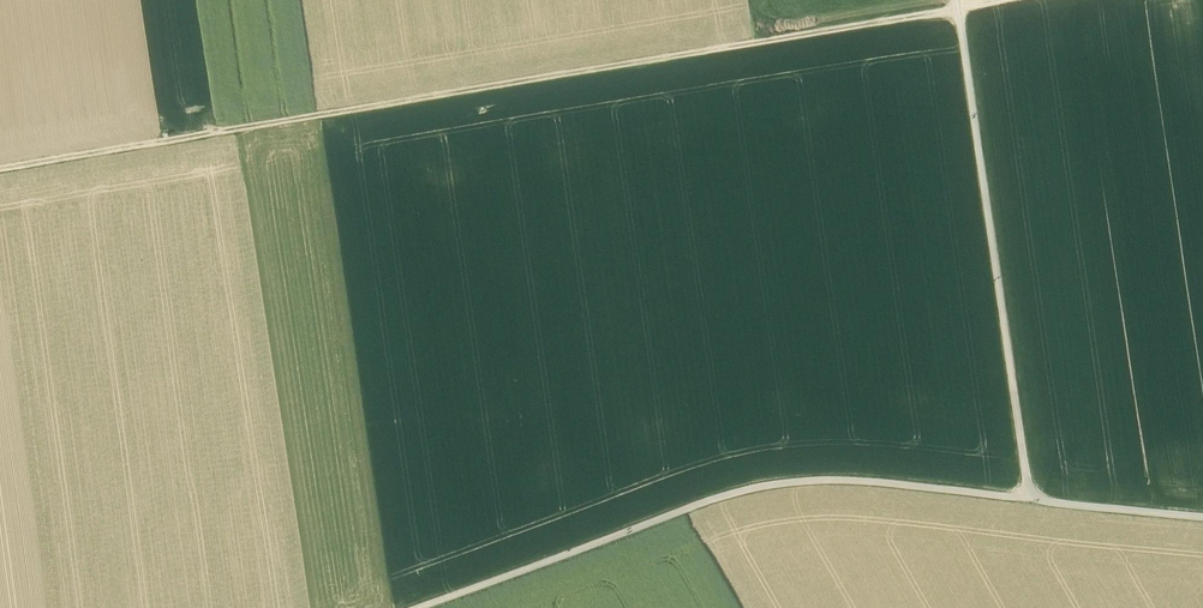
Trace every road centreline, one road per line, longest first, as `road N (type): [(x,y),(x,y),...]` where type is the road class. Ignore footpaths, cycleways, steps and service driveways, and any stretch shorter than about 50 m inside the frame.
road 1 (track): [(0,168),(987,0)]
road 2 (unclassified): [(416,607),(762,488),(936,483),(1202,518)]

